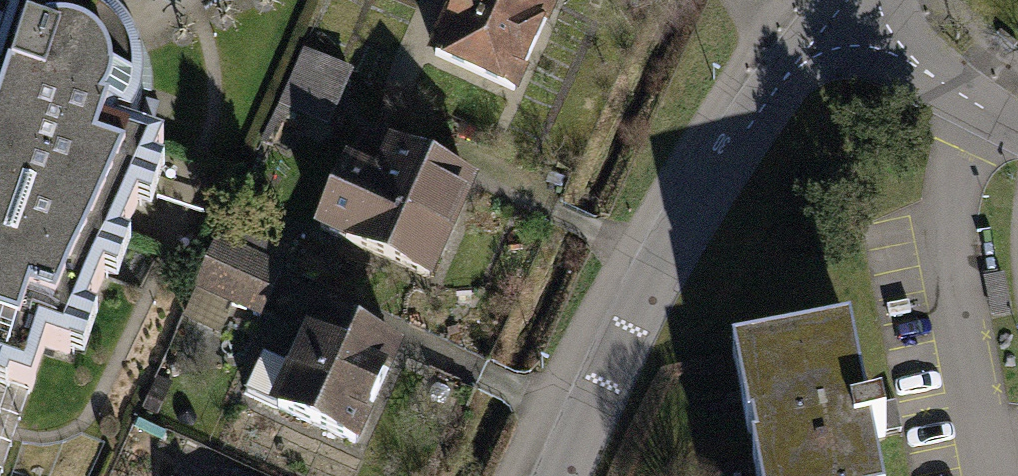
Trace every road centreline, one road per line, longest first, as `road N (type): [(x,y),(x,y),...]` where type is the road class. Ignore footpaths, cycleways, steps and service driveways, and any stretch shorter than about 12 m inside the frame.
road 1 (residential): [(845,3),(774,91),(663,266),(560,475)]
road 2 (residential): [(845,3),(922,69),(1017,129)]

